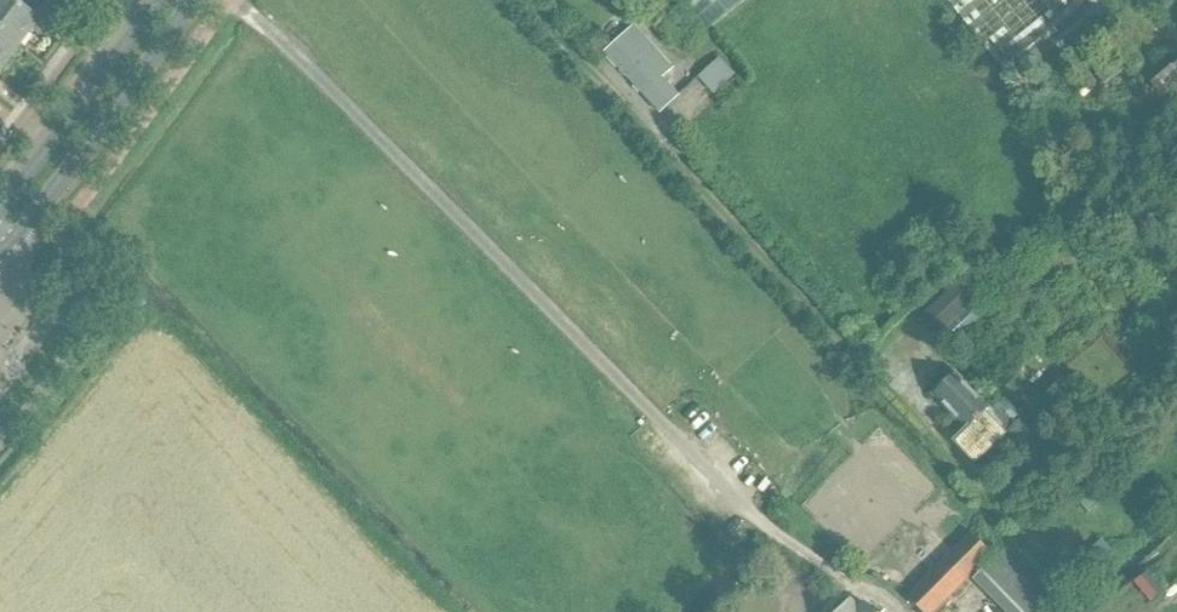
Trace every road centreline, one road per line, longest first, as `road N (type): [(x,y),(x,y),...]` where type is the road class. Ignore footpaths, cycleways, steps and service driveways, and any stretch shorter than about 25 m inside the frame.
road 1 (secondary): [(0,253),(198,0)]
road 2 (secondary): [(159,0),(0,213)]

